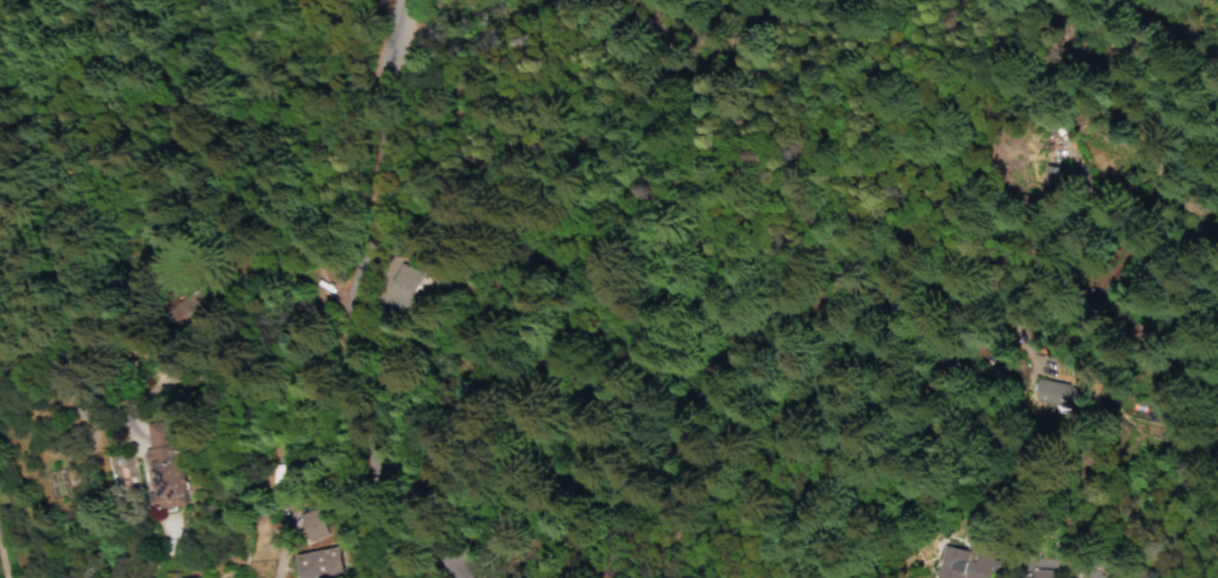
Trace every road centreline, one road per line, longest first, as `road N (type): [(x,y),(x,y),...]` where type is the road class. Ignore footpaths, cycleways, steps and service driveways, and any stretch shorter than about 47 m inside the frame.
road 1 (tertiary): [(400,0),(373,98),(368,215),(332,335),(349,446),(454,577)]
road 2 (residential): [(1217,405),(1170,401),(948,148),(931,27),(943,0)]

